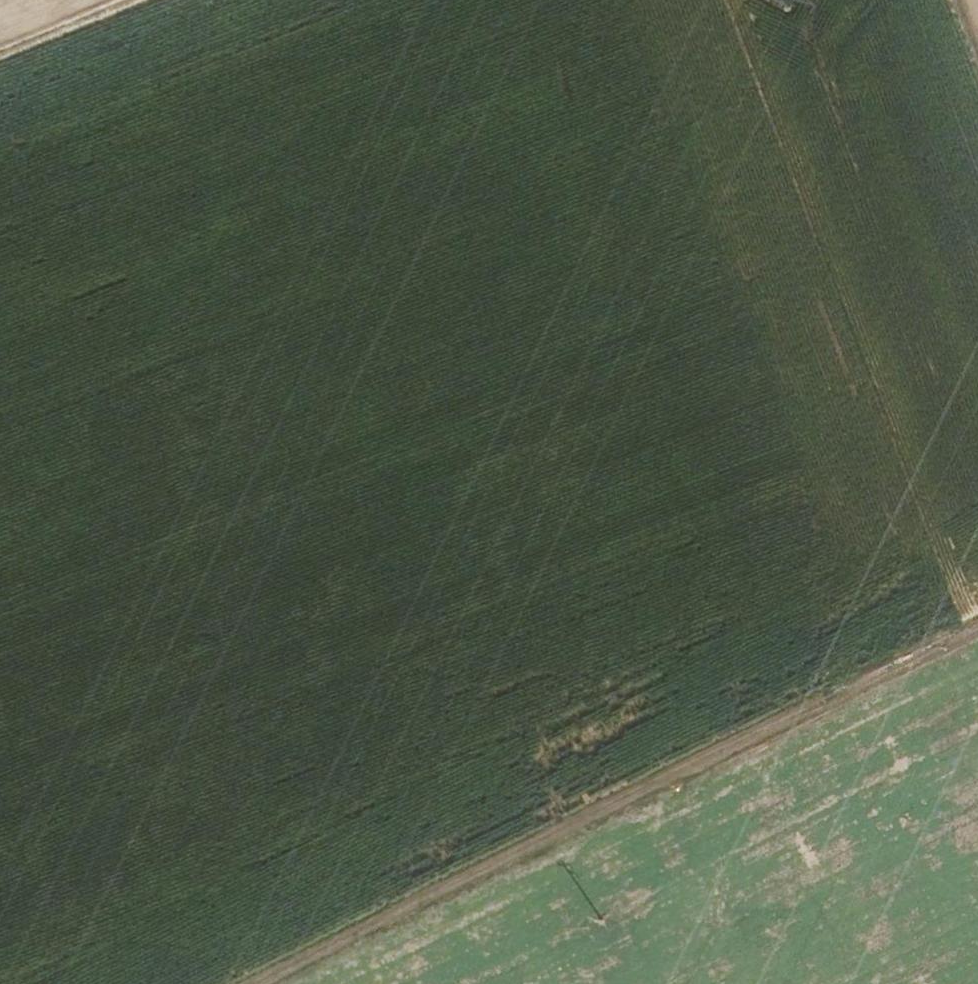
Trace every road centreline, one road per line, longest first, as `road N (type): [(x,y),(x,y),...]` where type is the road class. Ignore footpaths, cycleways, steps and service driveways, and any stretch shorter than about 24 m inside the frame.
road 1 (track): [(977,621),(263,983)]
road 2 (track): [(0,56),(141,0)]

